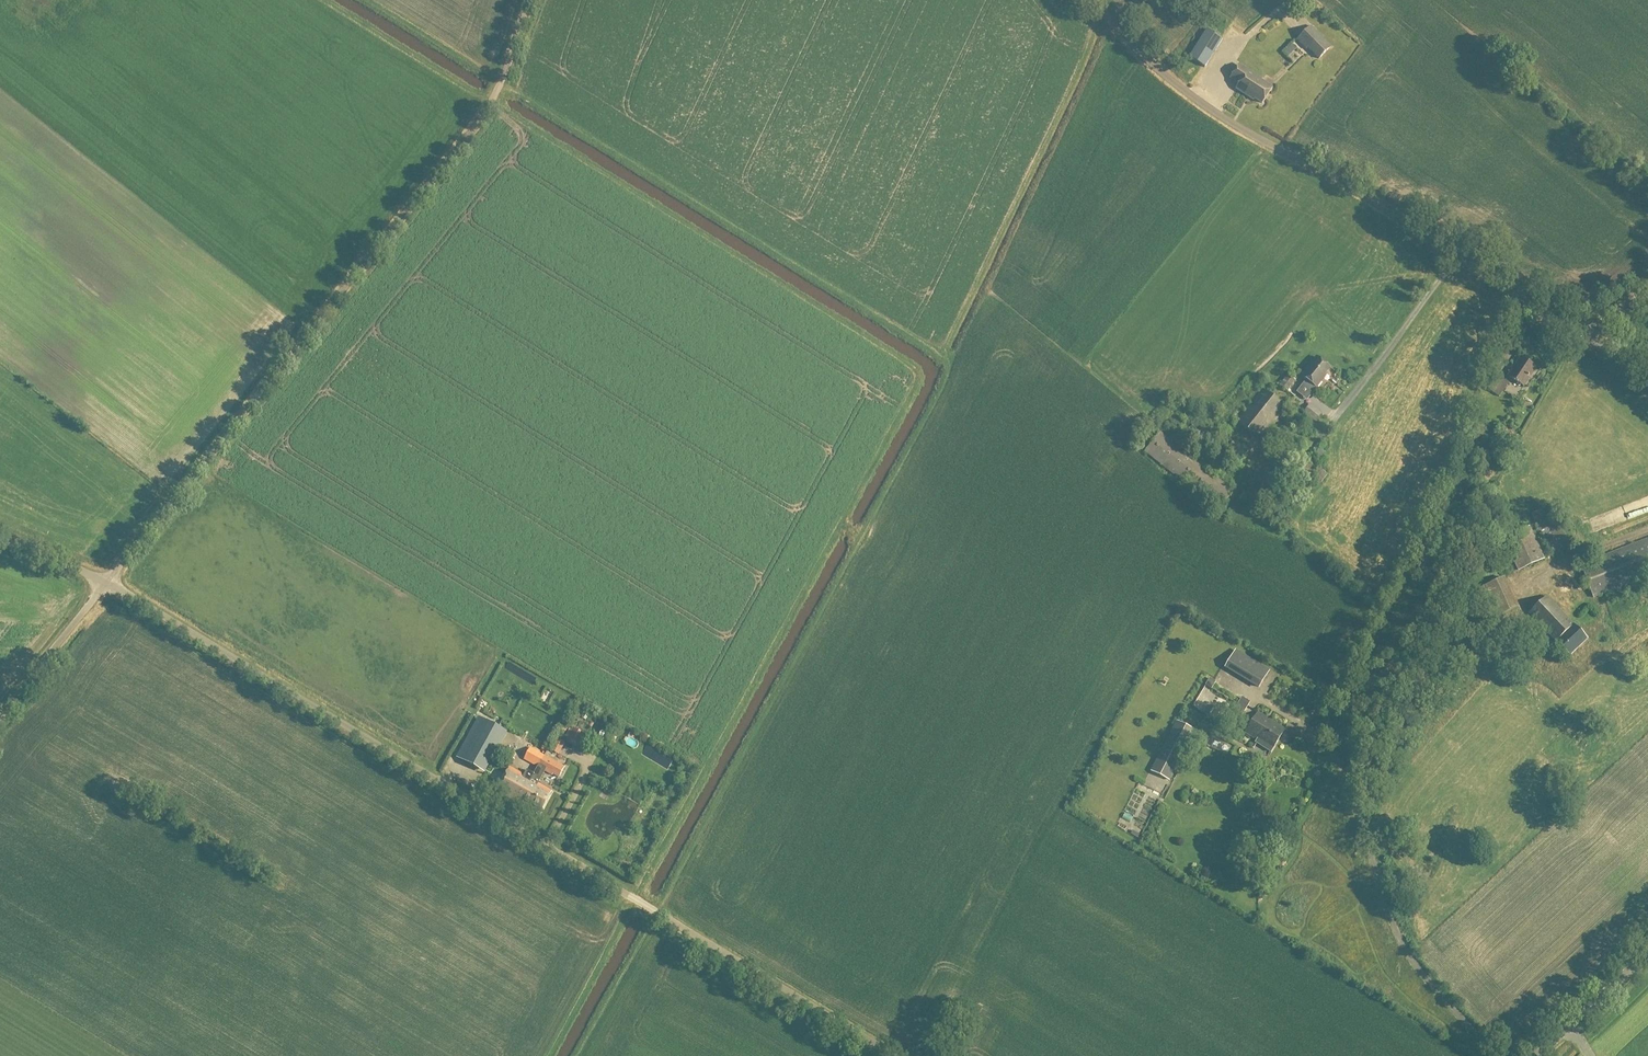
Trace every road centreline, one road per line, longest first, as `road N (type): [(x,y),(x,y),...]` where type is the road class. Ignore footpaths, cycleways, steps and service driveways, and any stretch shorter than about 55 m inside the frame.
road 1 (unclassified): [(896,1055),(106,583)]
road 2 (unclassified): [(106,583),(458,149),(494,97),(530,0)]
road 3 (unclassified): [(1583,335),(1234,126),(1172,83),(1093,0)]
road 4 (unclassified): [(1494,1055),(1399,940),(1344,774),(1300,733)]
road 5 (unclassified): [(0,717),(106,583)]
road 6 (tertiary): [(1539,1055),(1647,954)]

